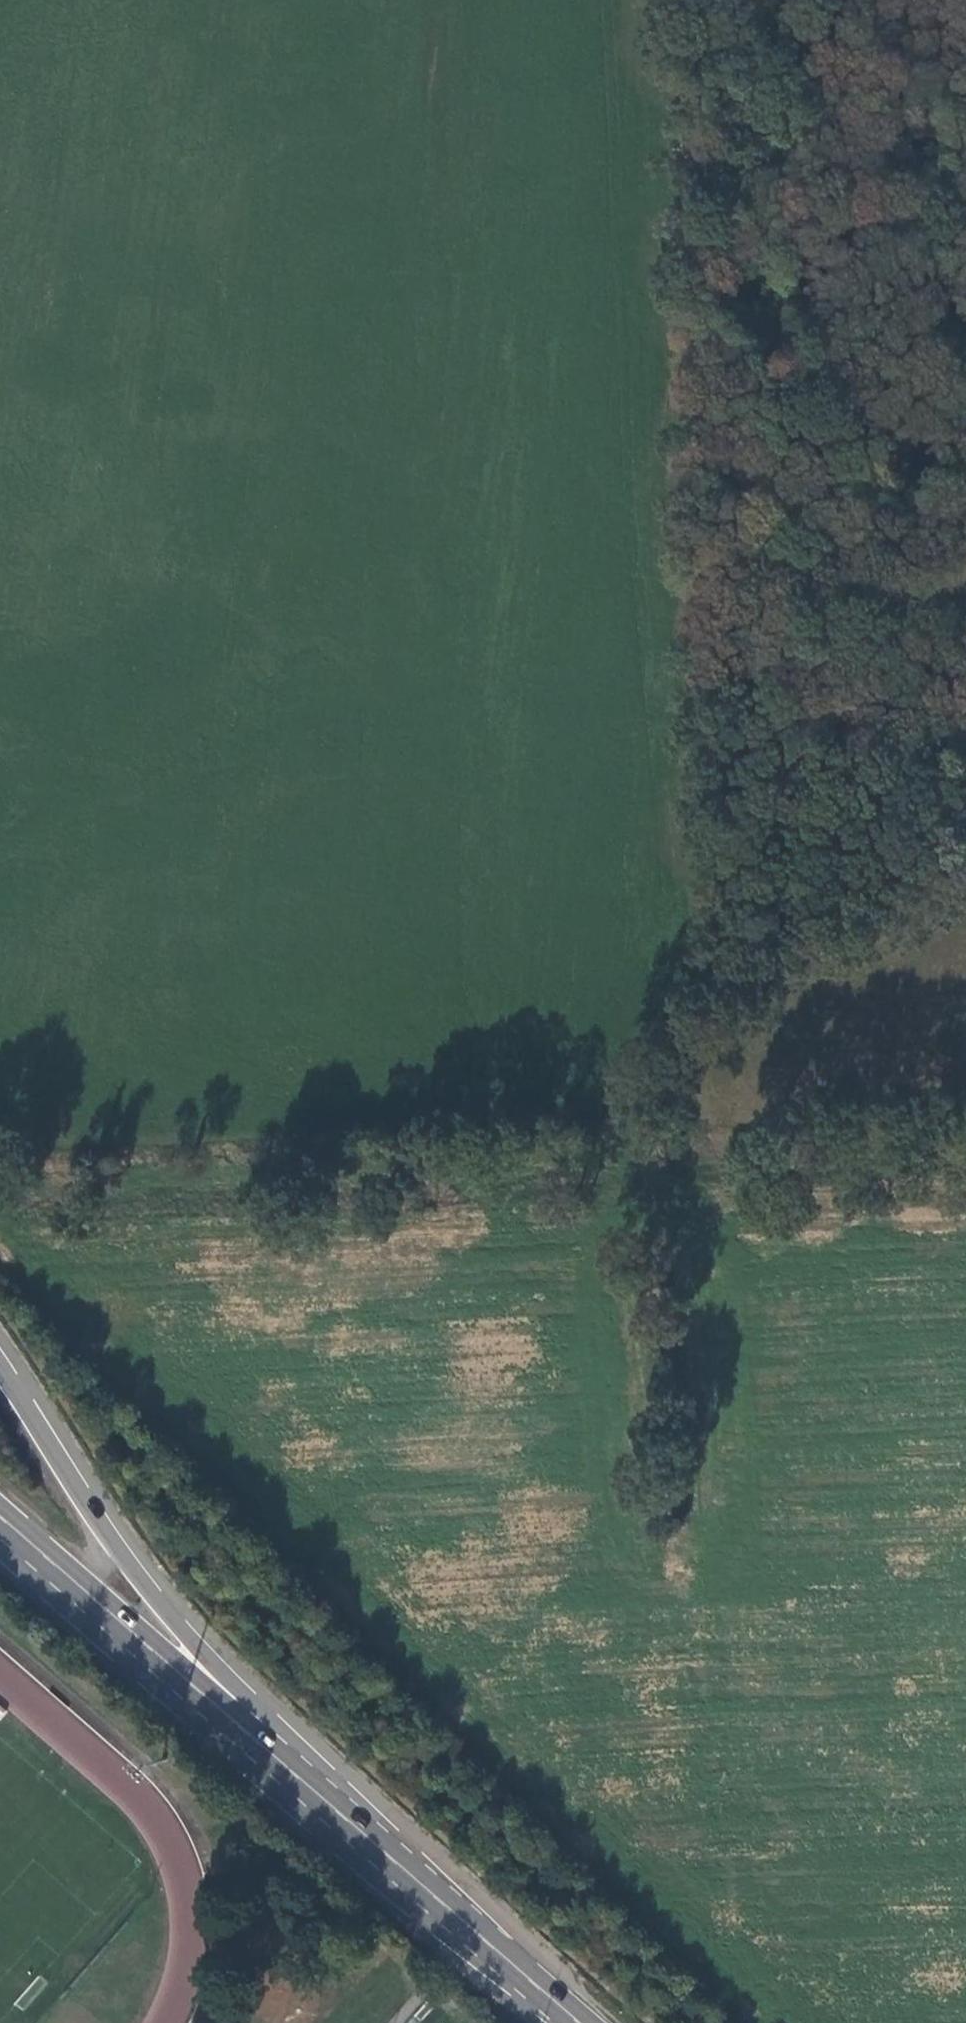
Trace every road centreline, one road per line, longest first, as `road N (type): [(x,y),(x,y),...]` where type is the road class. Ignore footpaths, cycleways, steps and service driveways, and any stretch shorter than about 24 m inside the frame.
road 1 (primary): [(375,1837),(247,1687),(138,1583),(0,1373)]
road 2 (primary): [(375,1837),(0,1518)]
road 3 (primary): [(581,2022),(375,1837)]

